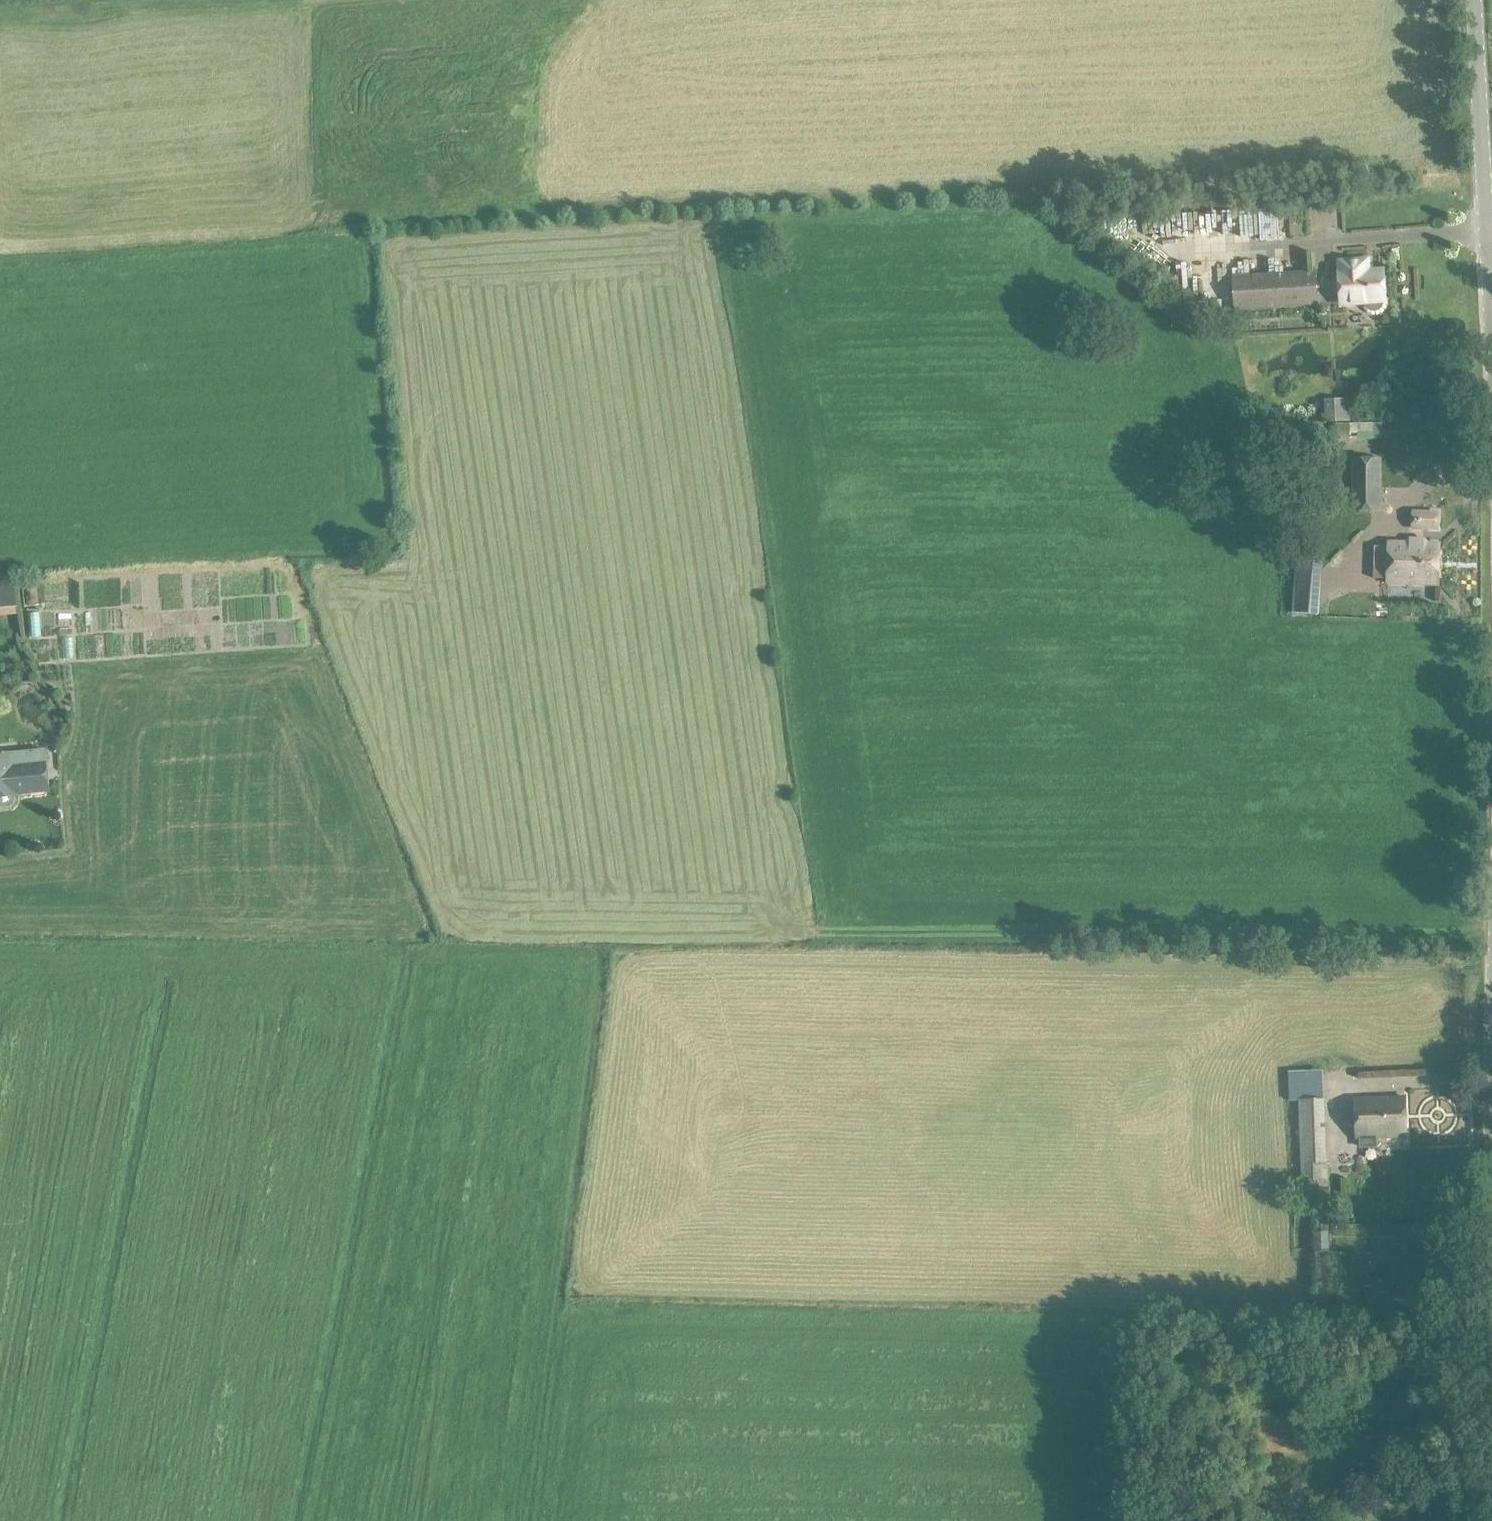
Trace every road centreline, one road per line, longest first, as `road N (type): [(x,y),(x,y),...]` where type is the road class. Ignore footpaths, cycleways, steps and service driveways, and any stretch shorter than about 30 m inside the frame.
road 1 (unclassified): [(1491,331),(1473,0)]

